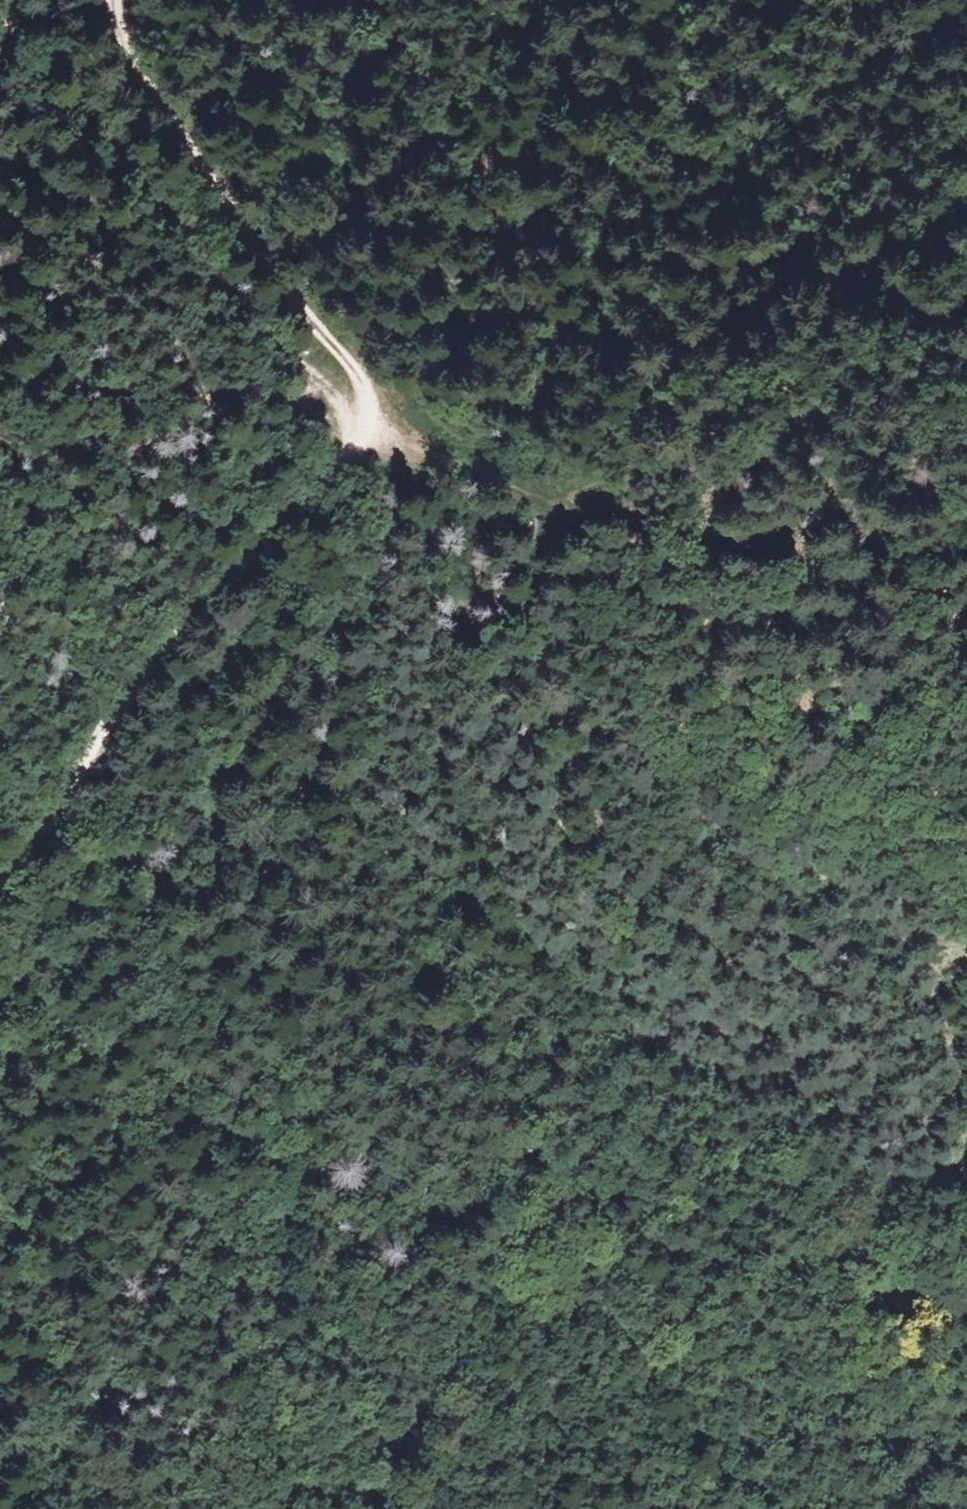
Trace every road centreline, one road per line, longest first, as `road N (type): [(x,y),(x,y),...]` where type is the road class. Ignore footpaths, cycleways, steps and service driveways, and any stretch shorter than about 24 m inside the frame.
road 1 (track): [(0,881),(132,681),(200,601),(302,509),(367,428)]
road 2 (track): [(367,428),(228,305),(162,204),(60,102),(0,13)]
road 3 (track): [(367,428),(363,382),(297,305),(149,87),(113,21),(114,0)]
road 4 (track): [(0,470),(69,450),(127,414),(183,400),(248,393),(367,428)]

